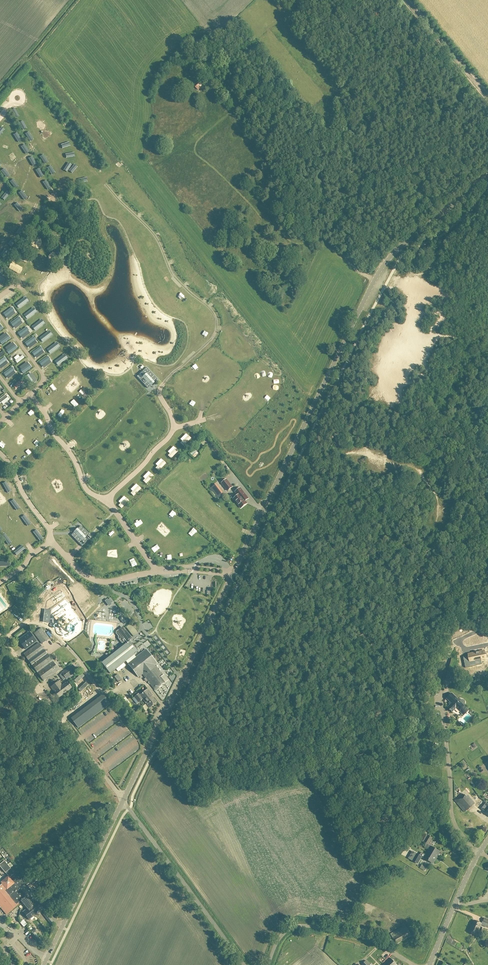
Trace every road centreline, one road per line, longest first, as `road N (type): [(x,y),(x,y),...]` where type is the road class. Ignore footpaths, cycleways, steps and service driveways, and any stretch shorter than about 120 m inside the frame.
road 1 (unclassified): [(123,800),(374,279),(487,177)]
road 2 (unclassified): [(246,964),(123,800)]
road 3 (unclassified): [(43,964),(123,800)]
road 4 (track): [(441,684),(451,811),(479,856)]
road 5 (unclassified): [(269,964),(282,935),(309,926),(362,937),(413,964)]
road 6 (track): [(351,934),(366,882),(313,779)]
road 7 (tertiary): [(430,964),(487,841)]
road 8 (track): [(402,0),(487,97)]
road 9 (track): [(78,0),(0,91)]

